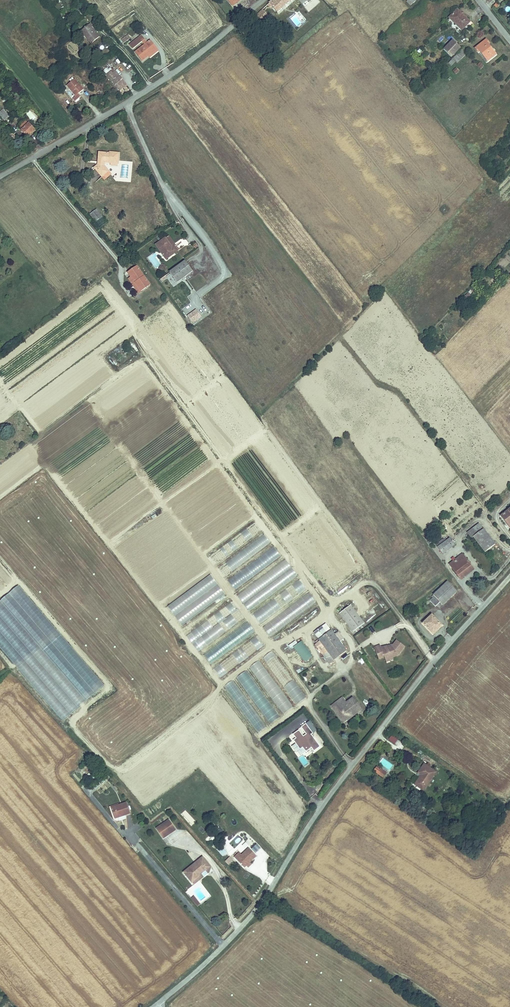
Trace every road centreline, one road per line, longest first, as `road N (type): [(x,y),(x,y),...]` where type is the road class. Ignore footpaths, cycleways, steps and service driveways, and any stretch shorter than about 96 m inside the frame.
road 1 (unclassified): [(158,1004),(255,910),(354,763),(509,575)]
road 2 (track): [(43,466),(33,445),(139,360),(325,607),(322,619)]
road 3 (track): [(278,644),(220,681),(49,470),(38,468),(0,495)]
road 4 (unclassified): [(0,176),(173,73),(264,0)]

